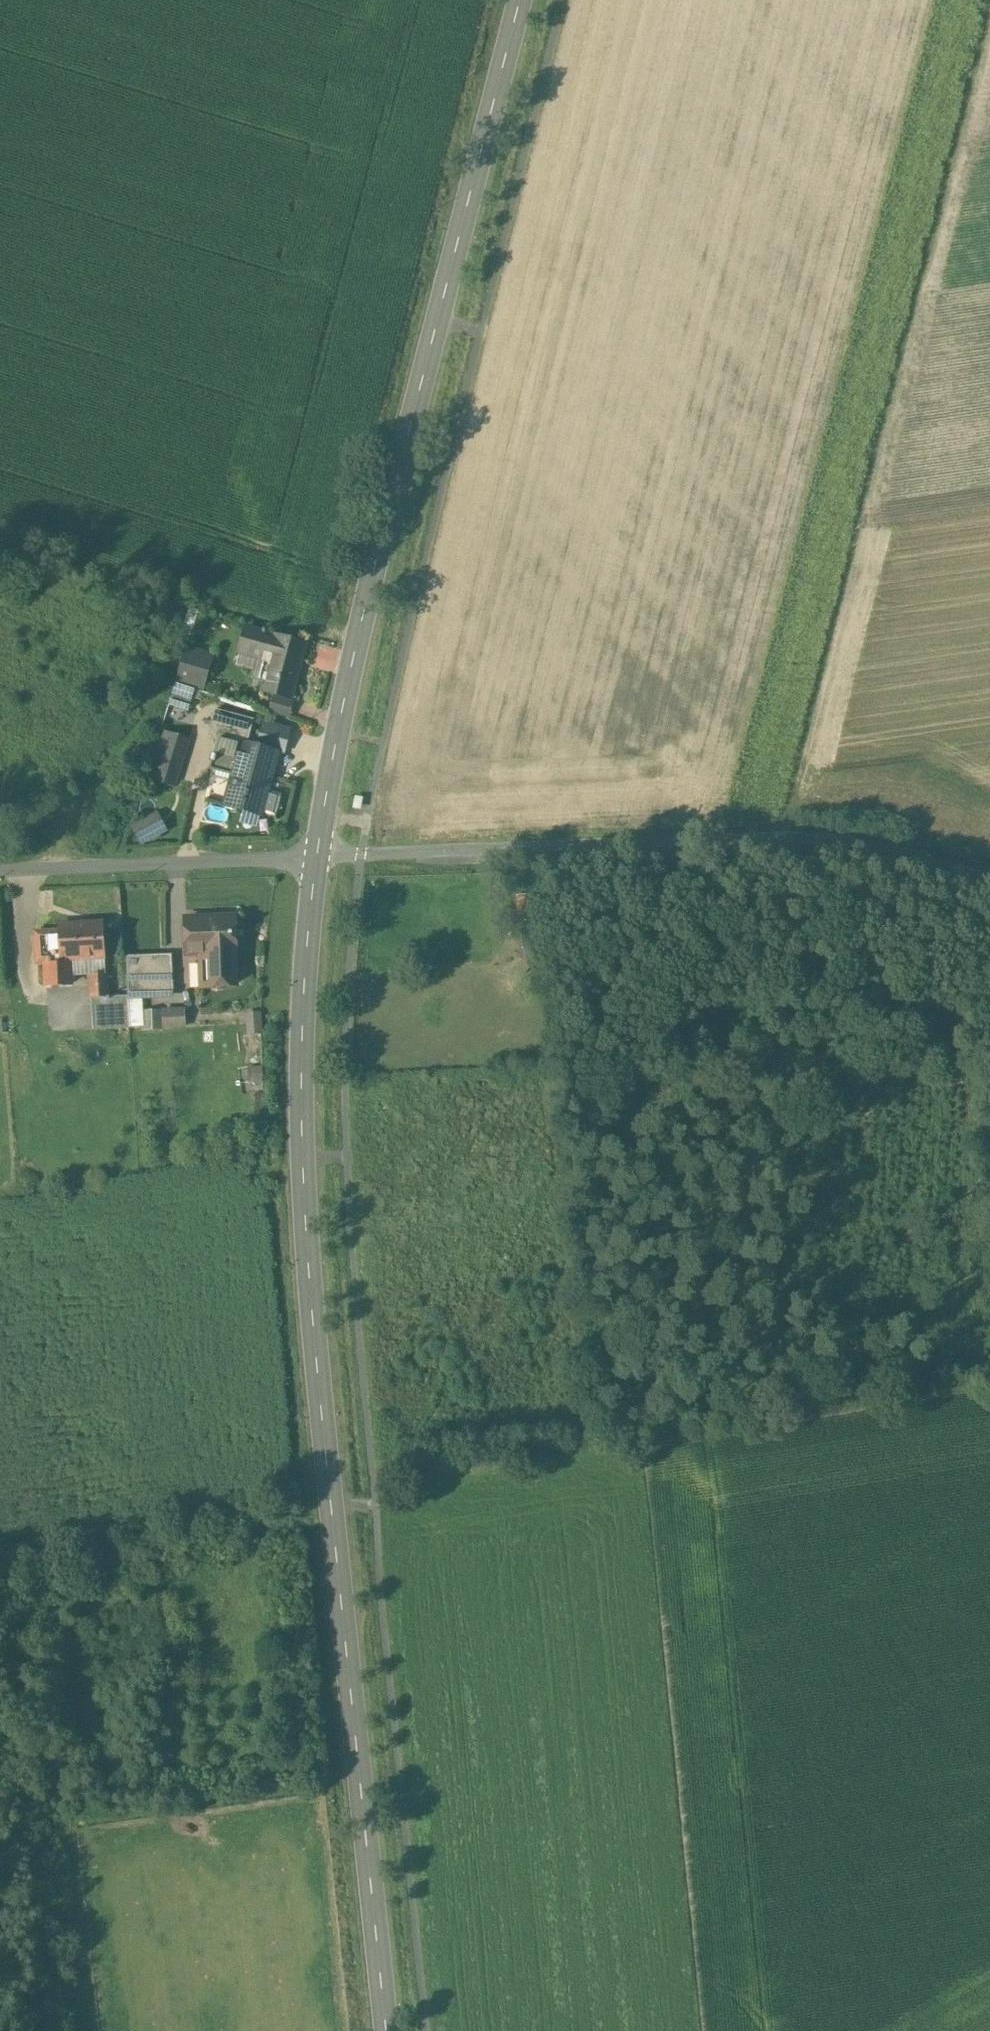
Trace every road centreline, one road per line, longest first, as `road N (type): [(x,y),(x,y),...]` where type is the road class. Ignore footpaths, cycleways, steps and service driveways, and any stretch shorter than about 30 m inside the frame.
road 1 (tertiary): [(316,858),(302,1042),(307,1230),(386,2030)]
road 2 (tertiary): [(520,0),(386,520),(316,858)]
road 3 (unclassified): [(316,858),(832,838),(989,879)]
road 4 (unclassified): [(0,872),(316,858)]

